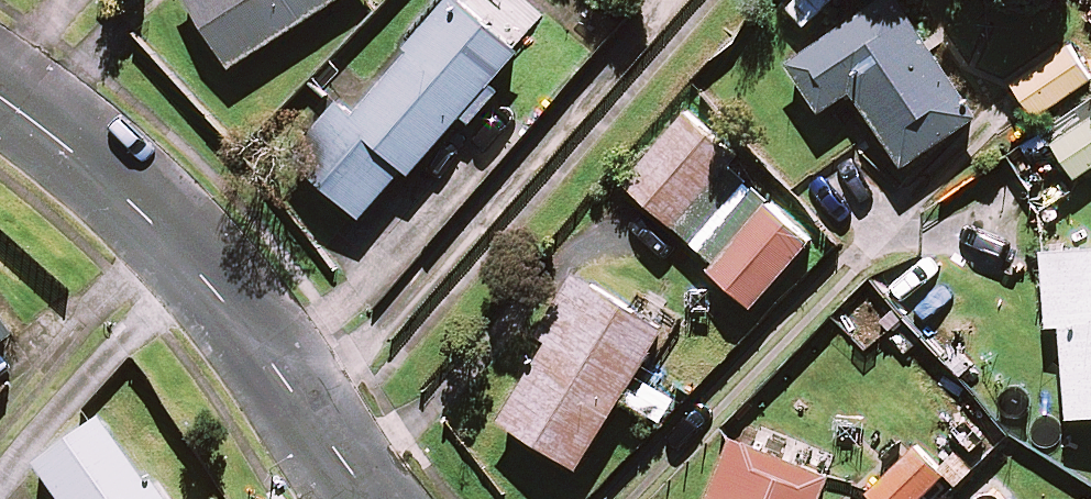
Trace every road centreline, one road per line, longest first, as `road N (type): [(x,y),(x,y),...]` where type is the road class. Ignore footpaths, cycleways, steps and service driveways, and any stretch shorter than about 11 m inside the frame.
road 1 (residential): [(0,98),(130,202),(202,276),(371,498)]

